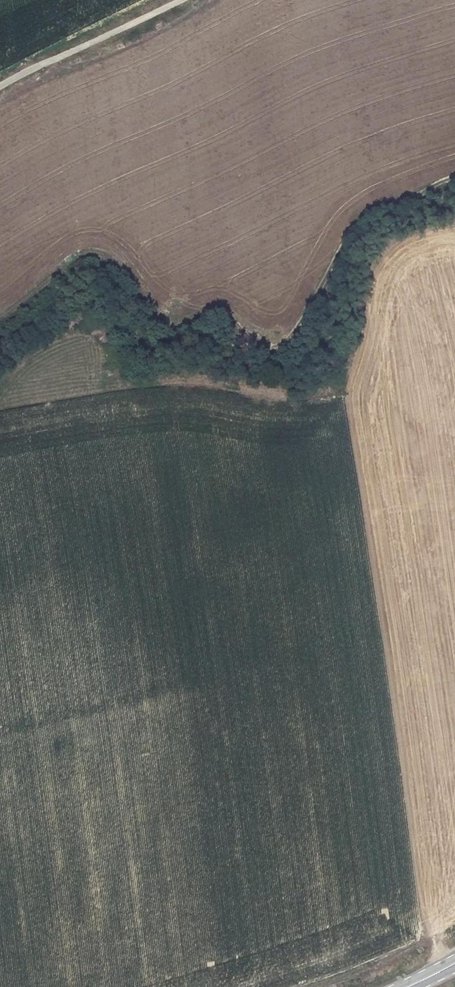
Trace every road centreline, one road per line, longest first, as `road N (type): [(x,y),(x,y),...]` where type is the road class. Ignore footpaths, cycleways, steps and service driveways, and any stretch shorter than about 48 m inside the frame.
road 1 (track): [(180,0),(0,86)]
road 2 (track): [(0,388),(81,321),(100,325),(110,338),(126,384)]

